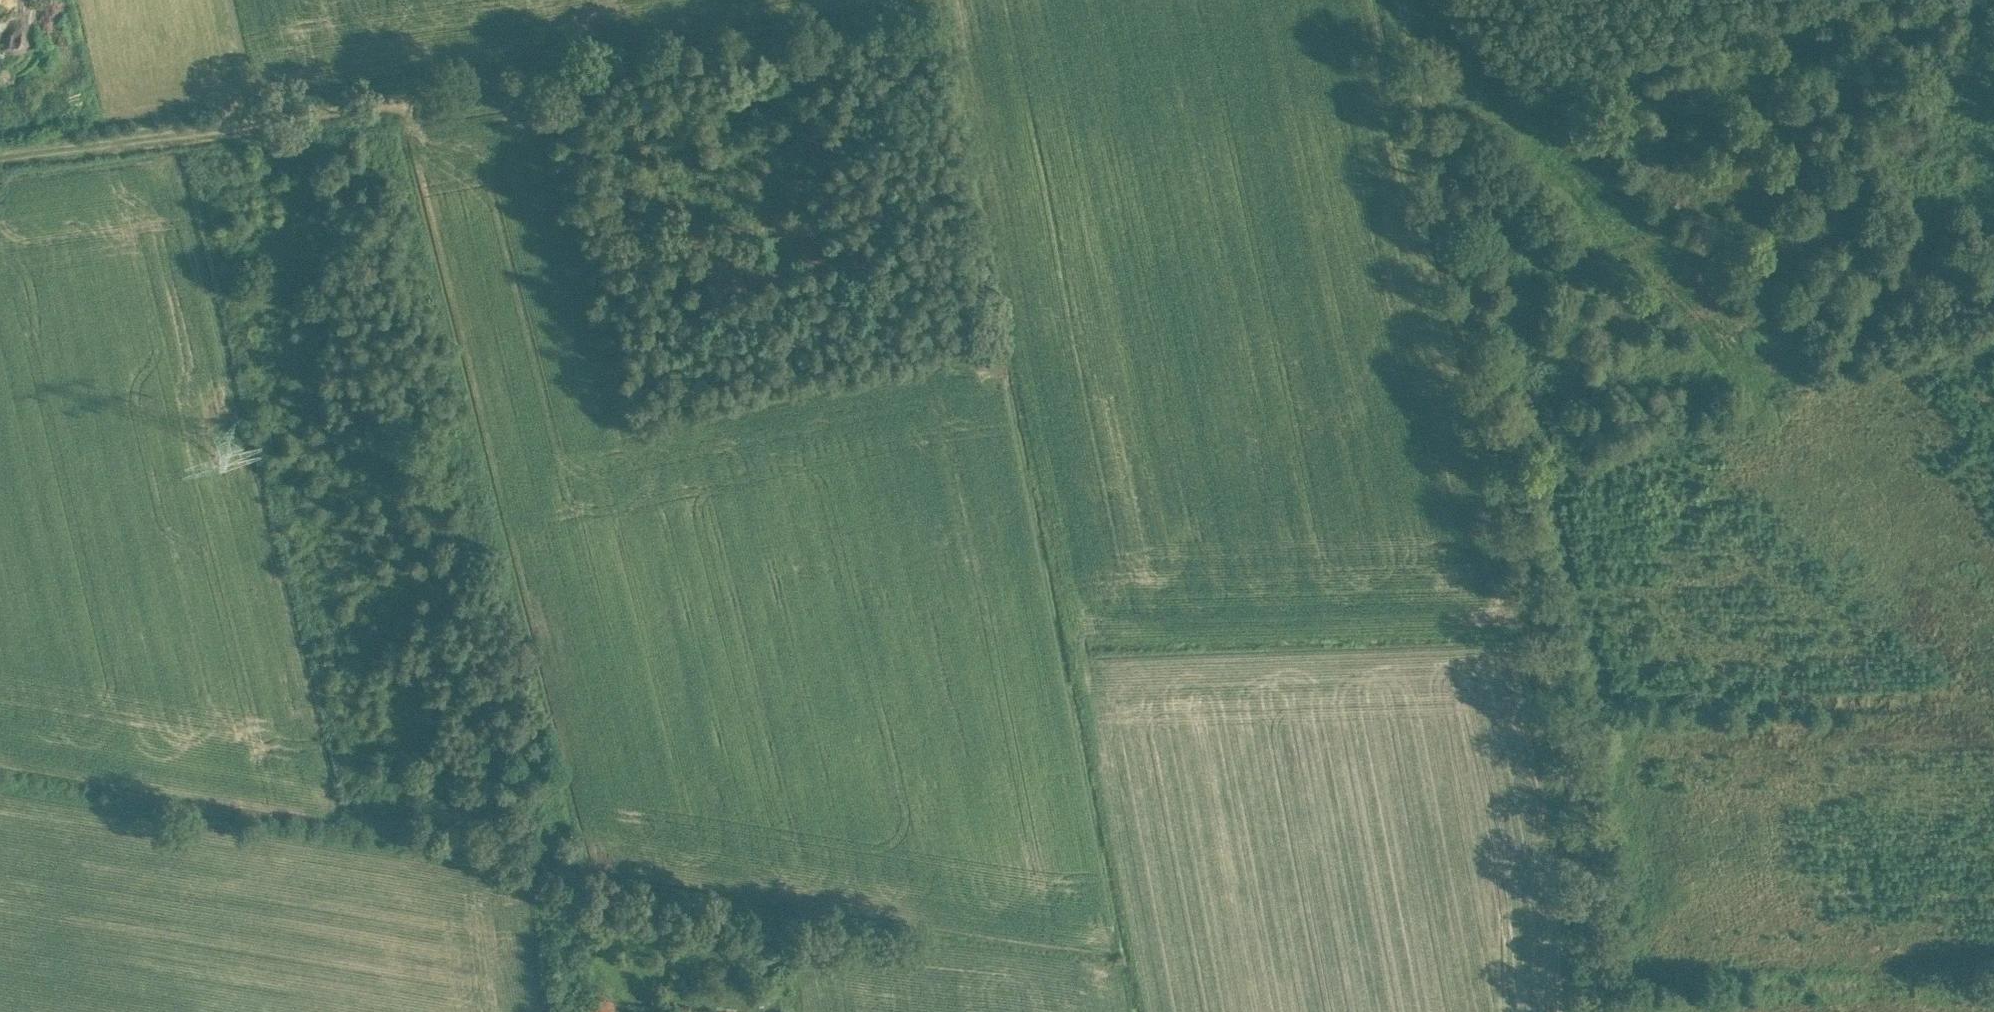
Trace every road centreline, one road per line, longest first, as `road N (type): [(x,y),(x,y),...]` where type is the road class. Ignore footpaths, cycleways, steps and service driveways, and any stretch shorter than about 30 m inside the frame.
road 1 (track): [(1384,0),(1597,881),(1604,1011)]

